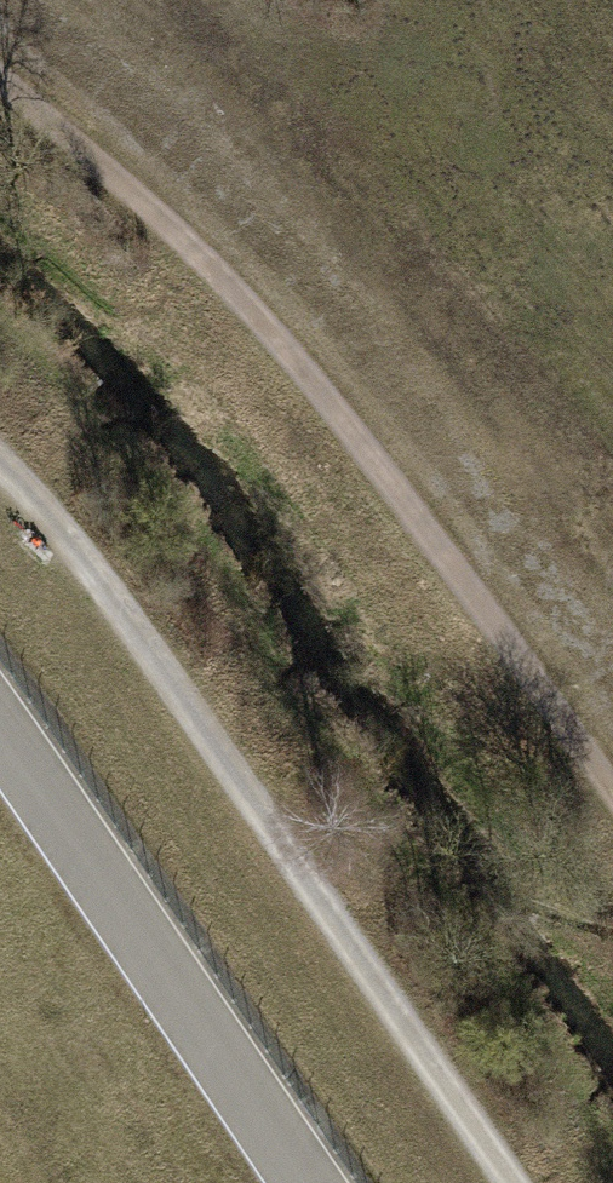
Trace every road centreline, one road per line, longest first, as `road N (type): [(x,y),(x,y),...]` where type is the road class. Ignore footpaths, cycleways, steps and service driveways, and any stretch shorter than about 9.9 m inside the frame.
road 1 (track): [(612,809),(472,613),(159,224),(0,84)]
road 2 (track): [(0,466),(93,569),(514,1182)]

